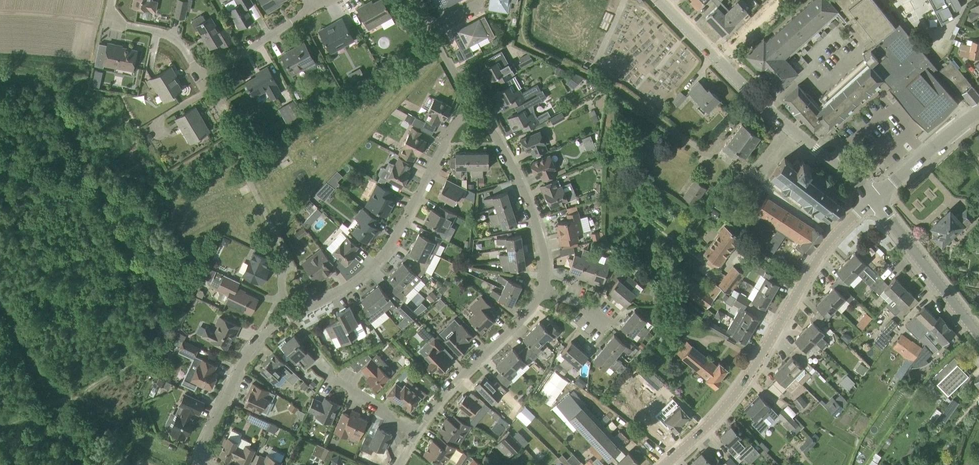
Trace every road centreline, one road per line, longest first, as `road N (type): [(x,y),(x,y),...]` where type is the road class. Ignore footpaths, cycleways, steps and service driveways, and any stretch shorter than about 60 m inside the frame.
road 1 (tertiary): [(665,464),(731,400),(825,248),(875,198)]
road 2 (residential): [(312,304),(380,260),(455,124),(474,116)]
road 3 (tertiary): [(875,198),(717,59)]
road 4 (residential): [(202,464),(195,461),(242,363),(267,330),(312,304)]
road 5 (residential): [(416,434),(442,397),(530,311),(541,288)]
road 6 (residential): [(228,131),(312,304)]
road 7 (residential): [(541,288),(546,259),(535,222),(505,153),(474,116)]
road 8 (secondary): [(978,337),(875,198)]
road 9 (residential): [(201,80),(315,6)]
road 10 (secondary): [(875,198),(978,110)]
road 11 (residential): [(201,80),(180,41),(119,23),(114,0)]

